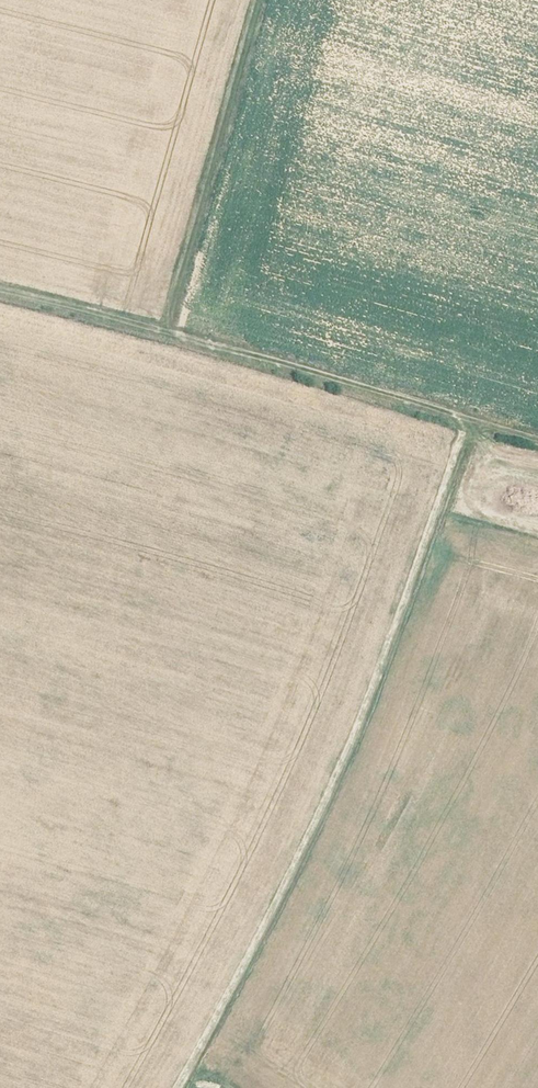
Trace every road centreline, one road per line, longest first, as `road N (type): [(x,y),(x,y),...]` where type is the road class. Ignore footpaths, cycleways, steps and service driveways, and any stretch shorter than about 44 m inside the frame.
road 1 (track): [(467,420),(326,799),(181,1087)]
road 2 (track): [(0,290),(467,420)]

